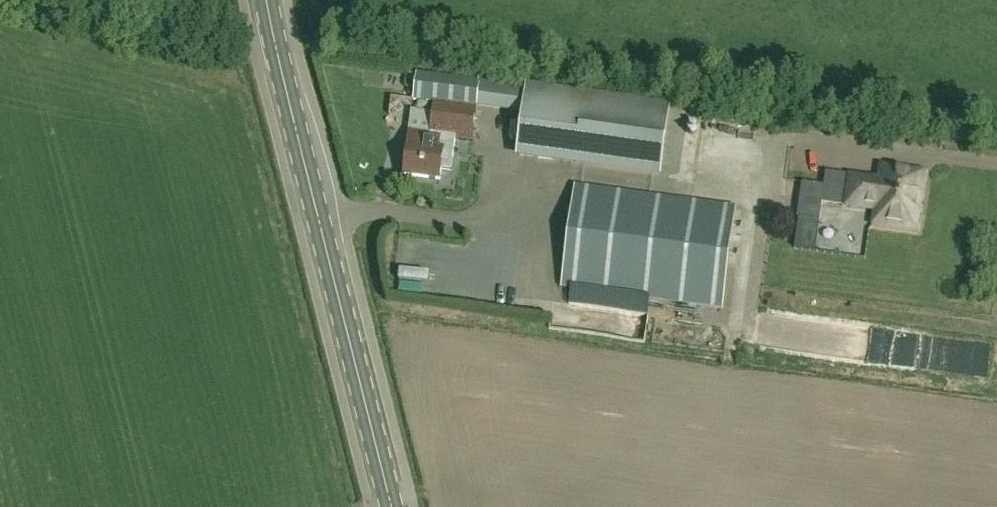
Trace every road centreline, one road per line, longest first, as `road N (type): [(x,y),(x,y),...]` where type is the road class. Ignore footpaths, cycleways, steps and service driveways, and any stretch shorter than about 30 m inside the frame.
road 1 (secondary): [(403,506),(277,49)]
road 2 (unclassified): [(277,49),(0,1)]

